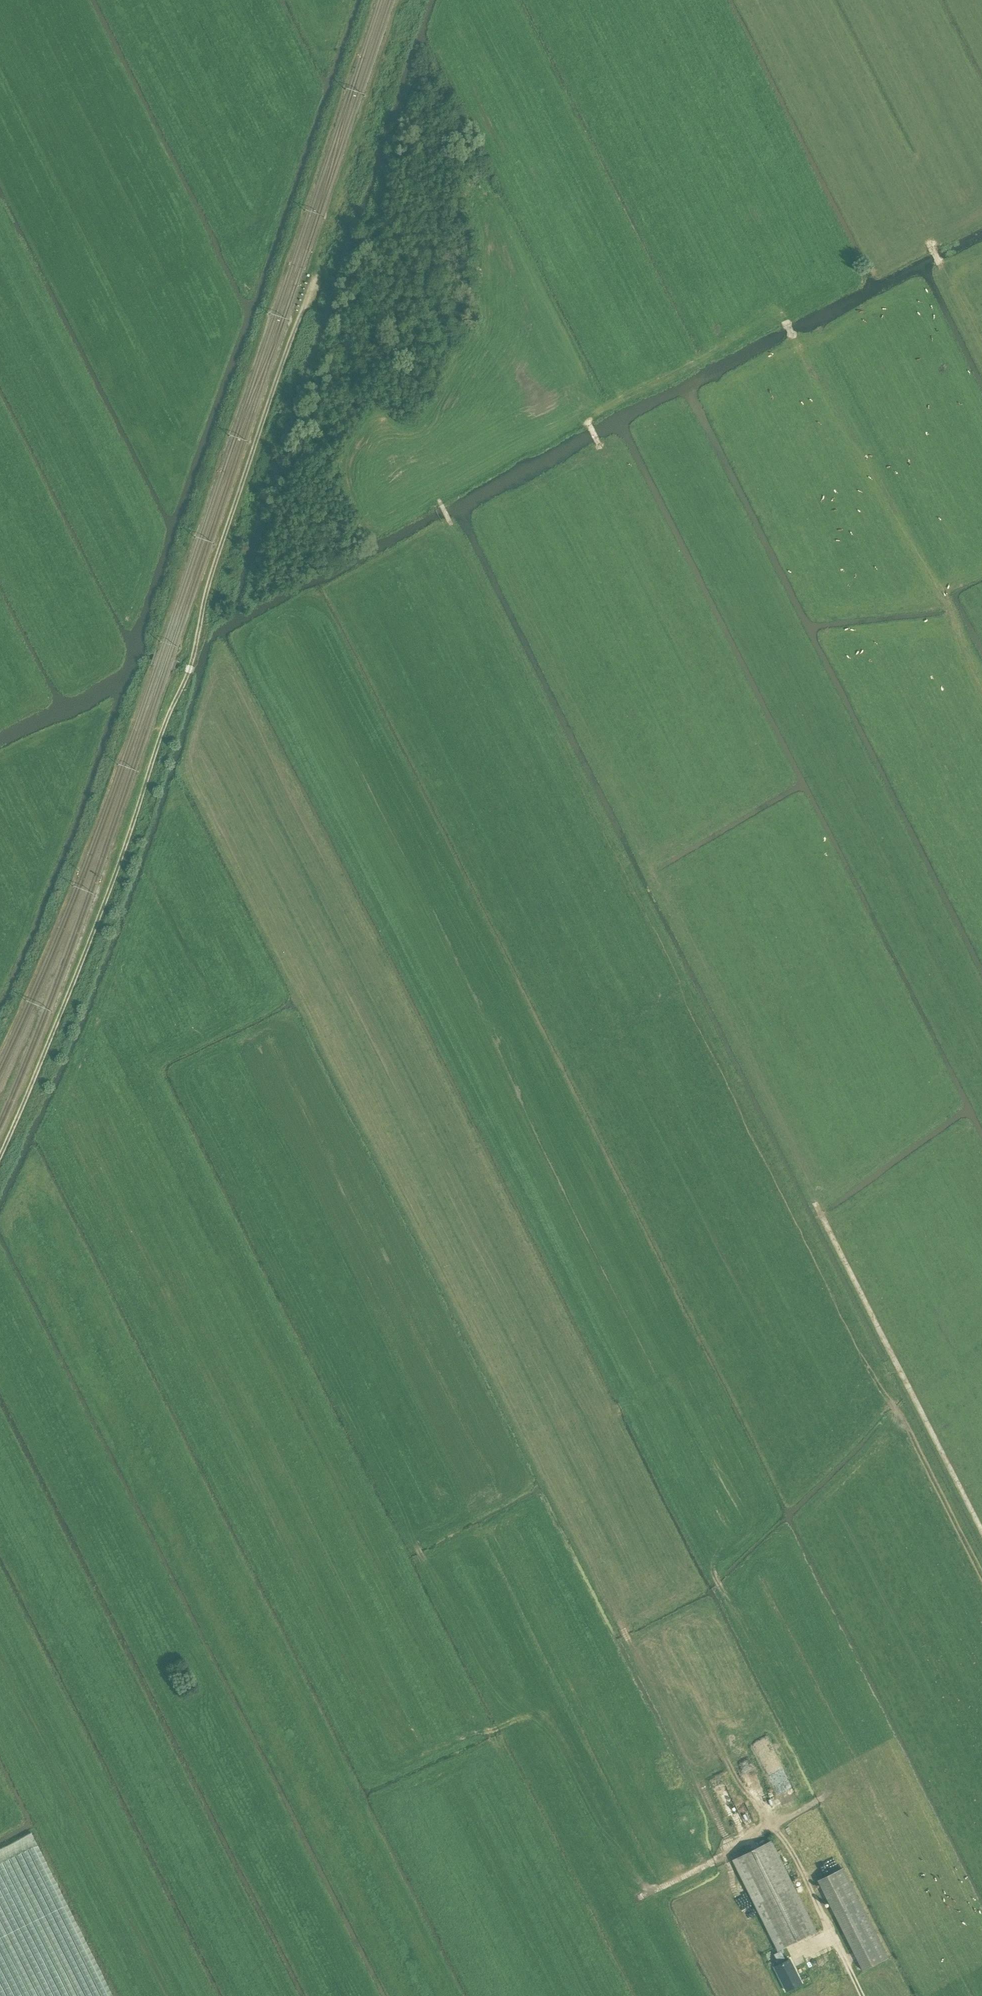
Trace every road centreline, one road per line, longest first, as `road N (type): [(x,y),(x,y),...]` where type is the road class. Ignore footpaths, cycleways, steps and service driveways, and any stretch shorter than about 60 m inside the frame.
road 1 (track): [(0,1155),(113,883),(315,280)]
road 2 (track): [(981,1528),(817,1205)]

